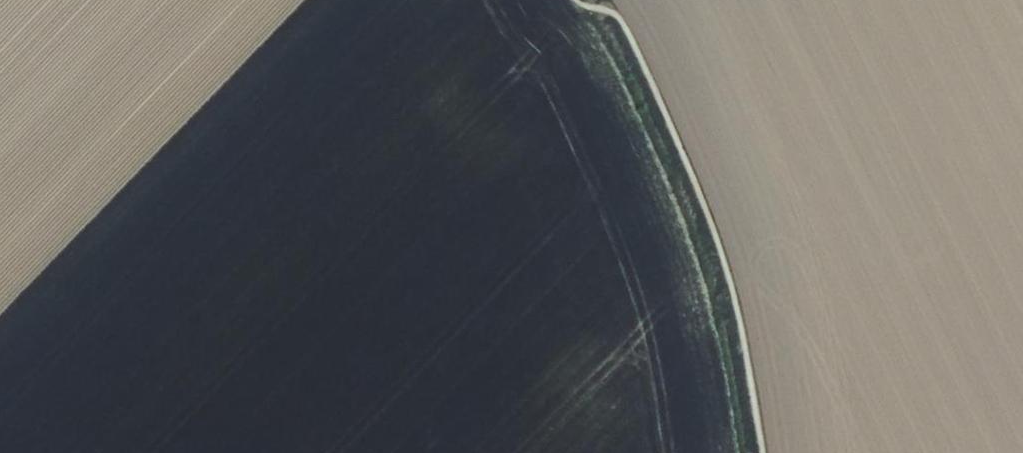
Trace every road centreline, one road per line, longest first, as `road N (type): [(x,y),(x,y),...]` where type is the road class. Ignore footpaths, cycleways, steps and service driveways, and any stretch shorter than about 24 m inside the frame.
road 1 (track): [(760,452),(714,227),(621,24),(578,14),(570,0)]

